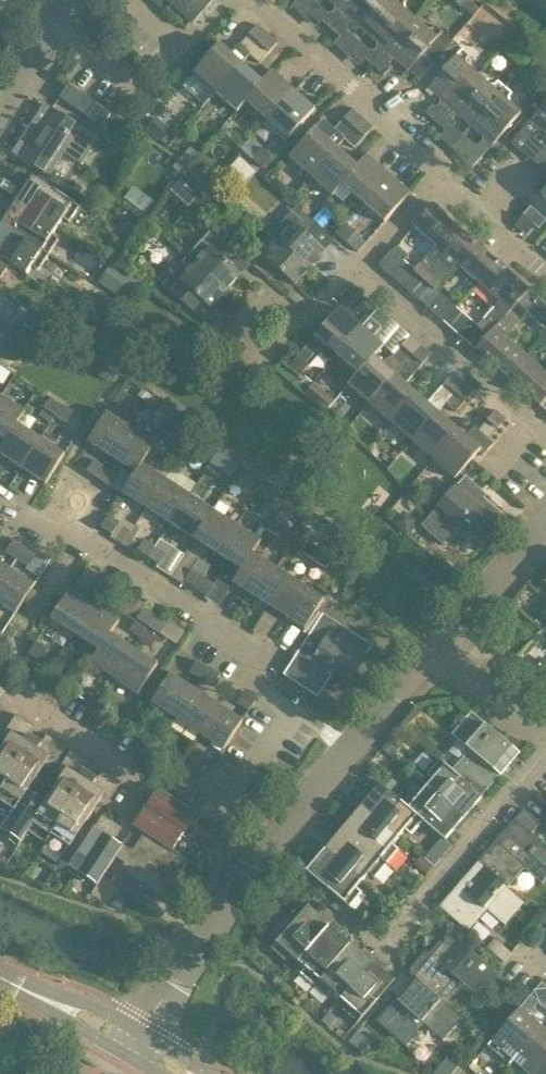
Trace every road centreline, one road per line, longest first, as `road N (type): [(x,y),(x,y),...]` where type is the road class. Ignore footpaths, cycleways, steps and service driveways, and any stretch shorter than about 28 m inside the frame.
road 1 (residential): [(139,1032),(265,846),(436,650)]
road 2 (residential): [(260,684),(238,643),(82,540),(0,499)]
road 3 (residential): [(492,470),(534,425),(357,269)]
road 4 (residential): [(441,172),(258,3),(242,0)]
road 5 (residential): [(389,942),(545,754)]
road 6 (residential): [(436,650),(545,520)]
road 7 (residential): [(139,775),(0,683)]
road 8 (residential): [(240,0),(198,43),(166,35),(128,4)]
road 9 (residential): [(545,729),(519,727),(436,650)]
road 10 (residential): [(545,259),(441,172)]
road 11 (residential): [(298,321),(267,295),(233,333),(263,360)]
road 12 (residential): [(357,269),(441,172)]

